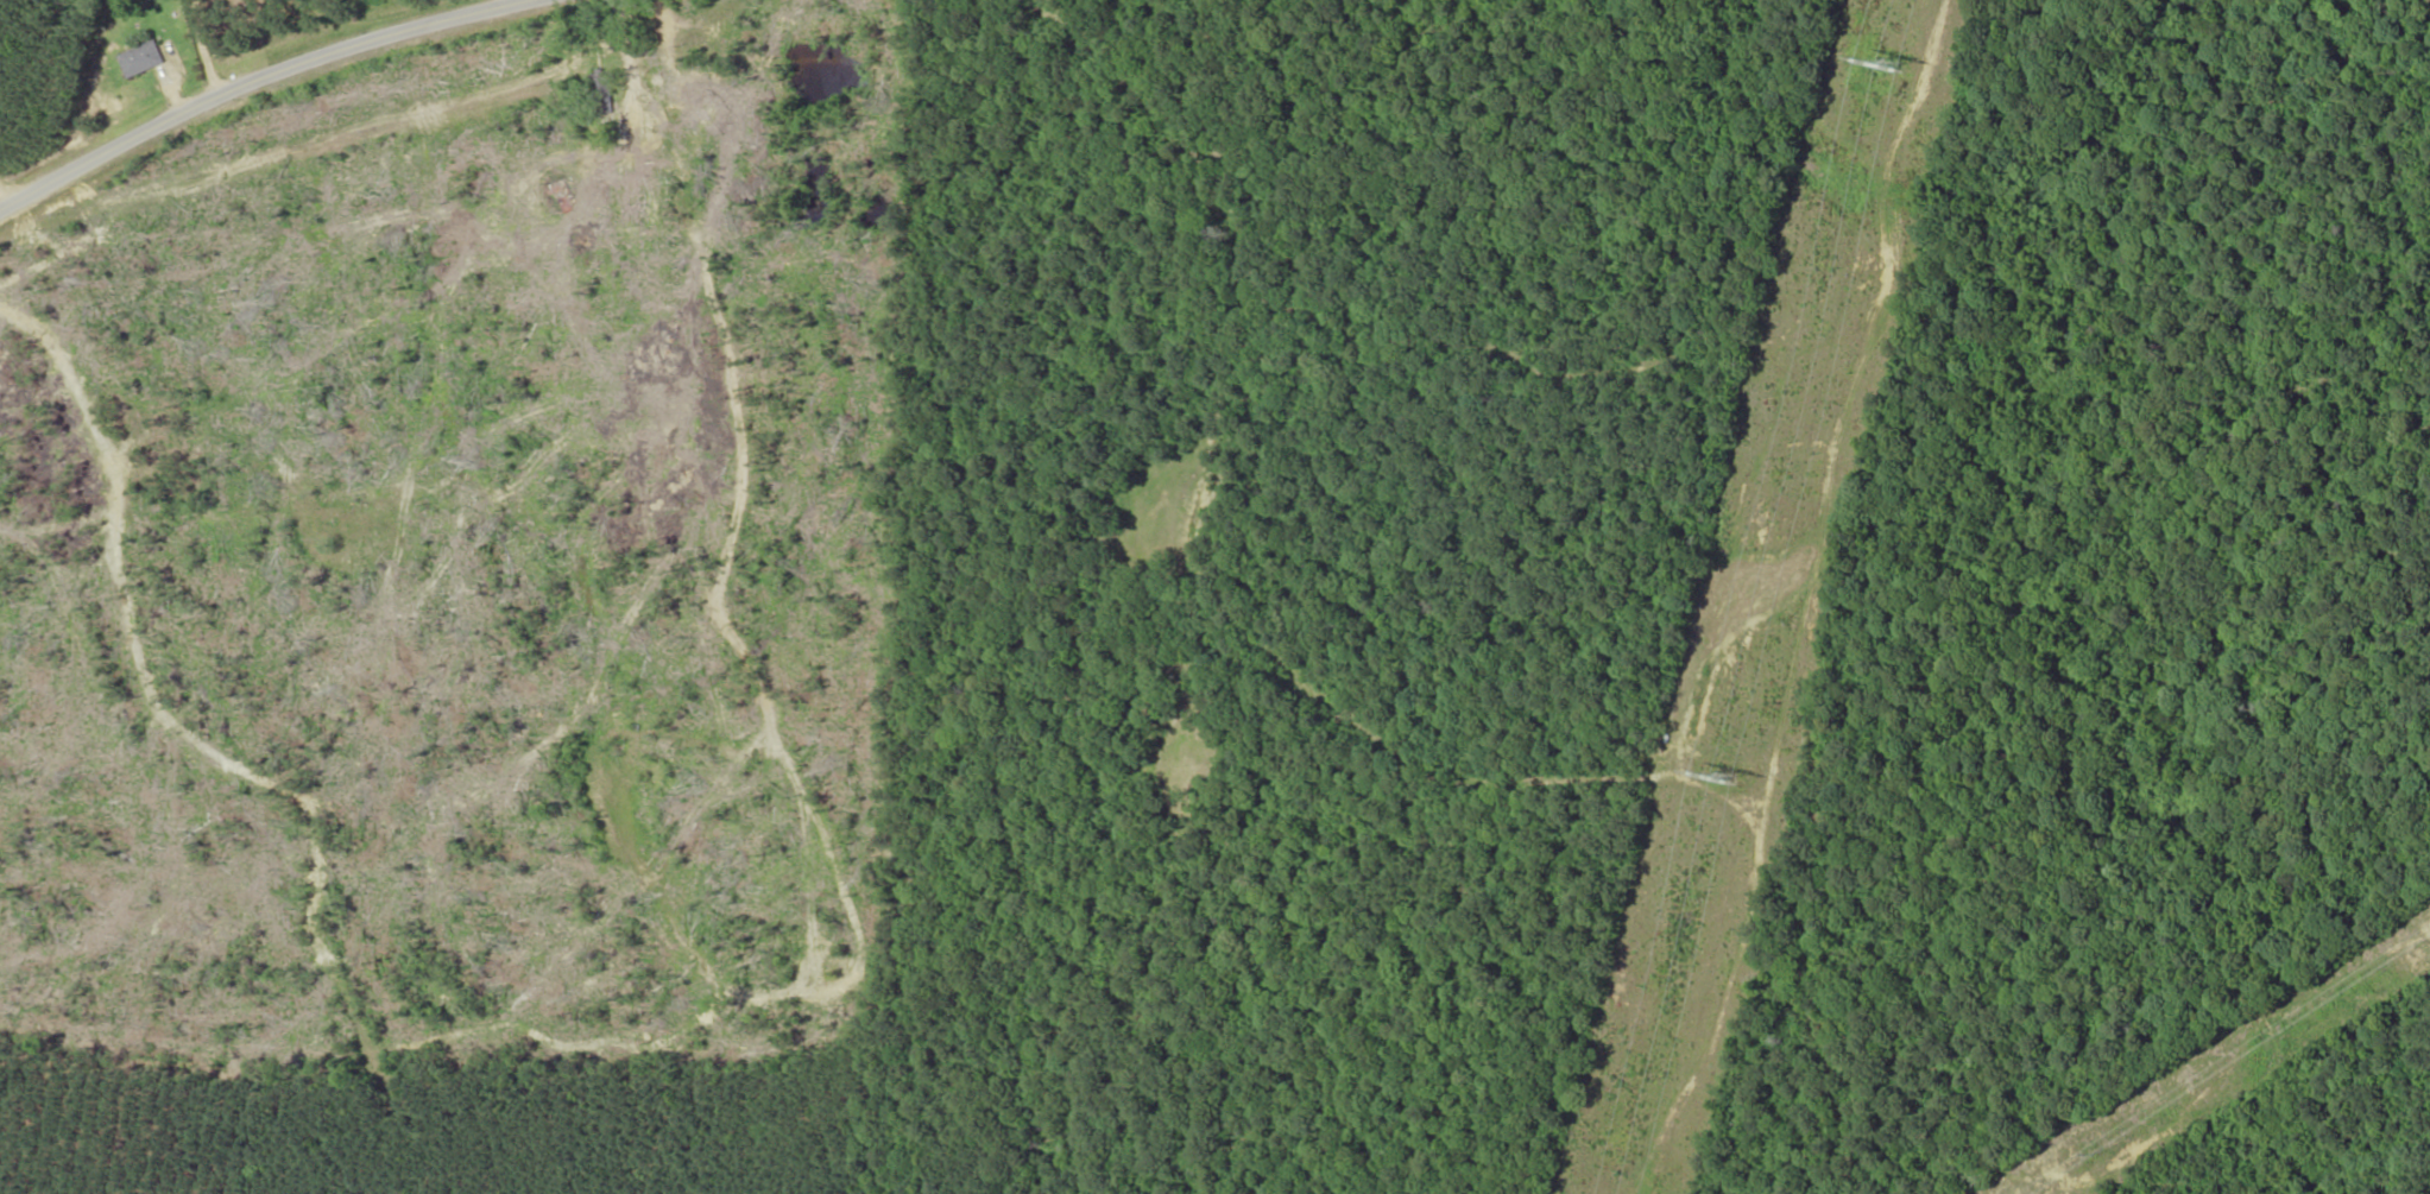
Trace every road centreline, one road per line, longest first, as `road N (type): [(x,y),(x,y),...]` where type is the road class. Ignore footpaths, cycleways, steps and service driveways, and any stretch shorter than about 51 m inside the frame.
road 1 (tertiary): [(538,0),(366,42),(219,96),(0,206)]

